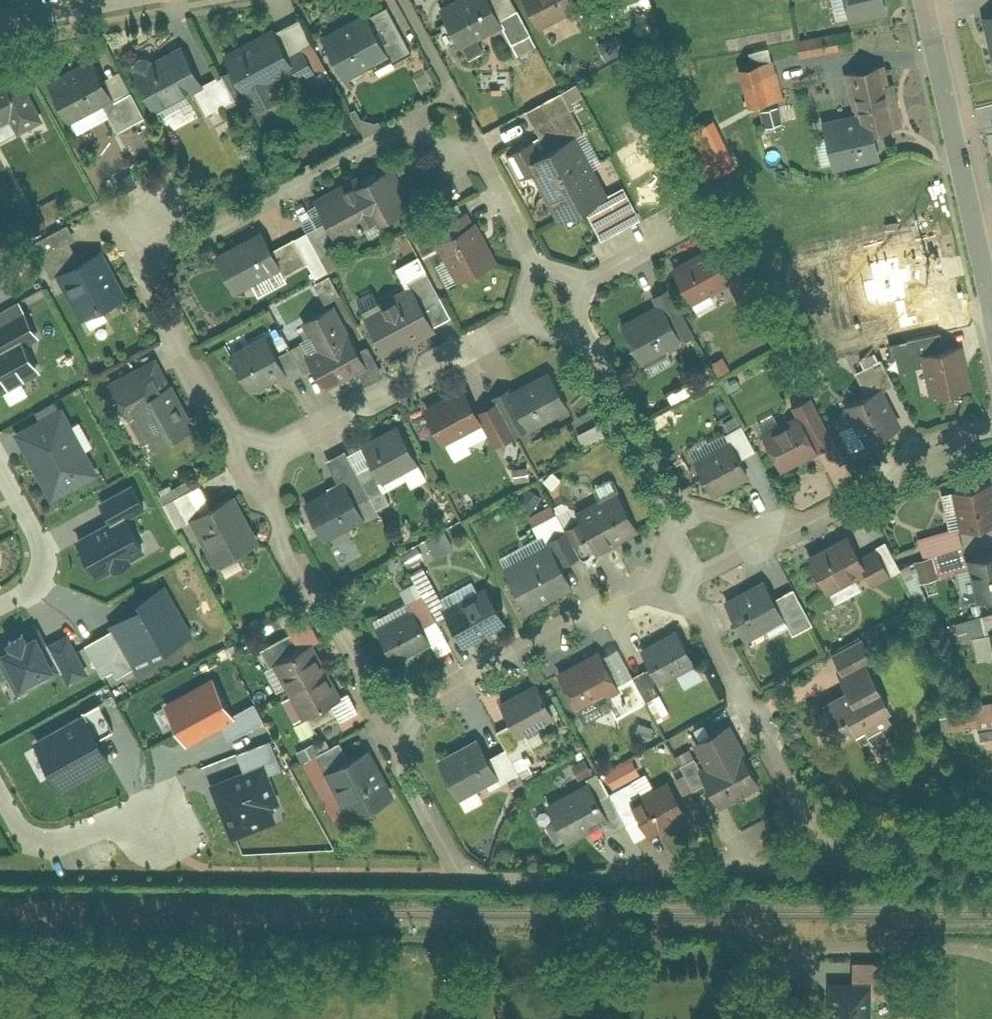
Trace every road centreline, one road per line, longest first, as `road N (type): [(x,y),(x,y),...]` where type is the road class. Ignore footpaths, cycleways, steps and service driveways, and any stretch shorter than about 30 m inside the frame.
road 1 (residential): [(396,747),(468,875),(688,878),(838,855)]
road 2 (residential): [(530,259),(490,165),(441,143),(387,136),(165,256)]
road 3 (residential): [(926,0),(991,312)]
road 4 (residential): [(838,855),(791,801),(687,599)]
road 5 (residential): [(285,449),(521,321)]
road 6 (residential): [(991,954),(800,951),(779,1018)]
road 7 (residential): [(761,540),(871,490),(893,464),(931,443),(991,426)]
road 8 (residential): [(425,708),(526,645),(644,587)]
road 9 (residential): [(263,486),(370,697)]
road 10 (residential): [(165,256),(152,290),(238,434)]
road 11 (residential): [(159,824),(152,810),(71,836),(42,837),(21,824),(0,787)]
road 12 (residential): [(656,506),(576,334)]
road 13 (residential): [(0,607),(45,570),(42,539),(0,459)]
road 14 (residential): [(582,285),(722,213)]
road 15 (residential): [(838,855),(991,823)]

